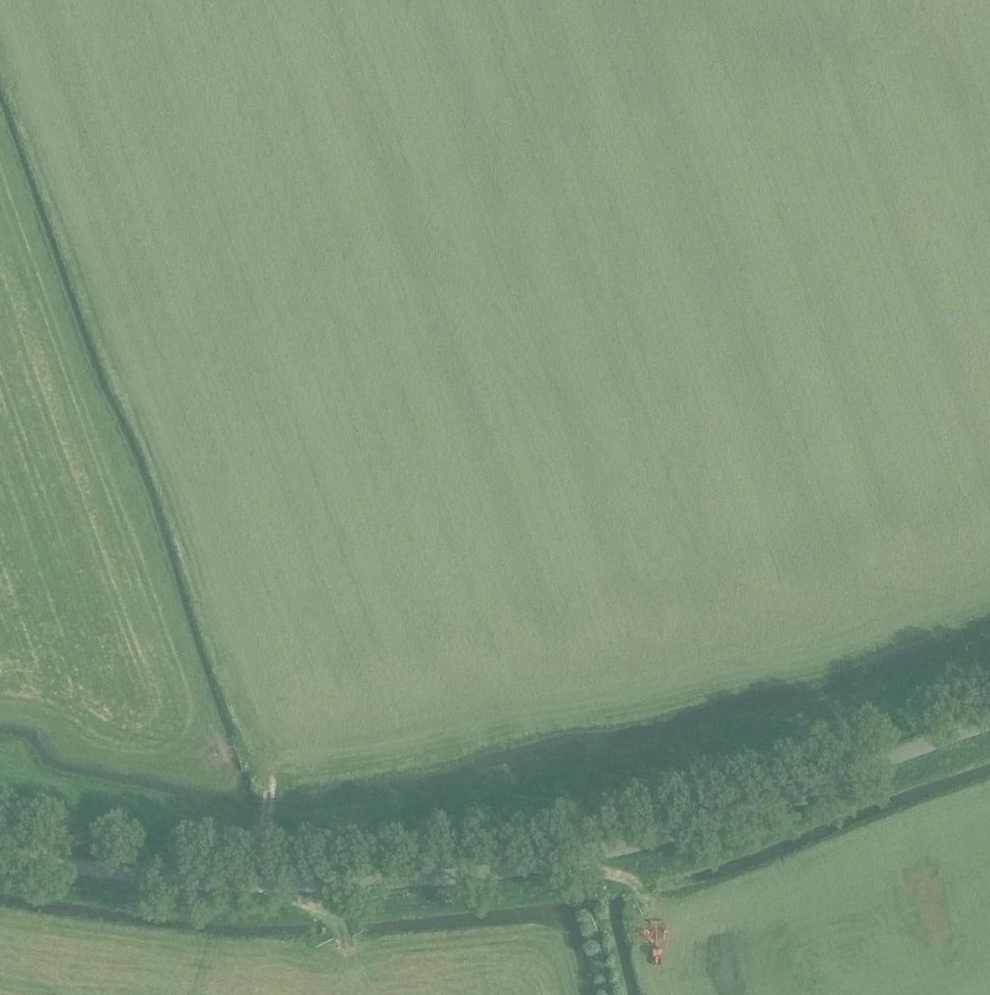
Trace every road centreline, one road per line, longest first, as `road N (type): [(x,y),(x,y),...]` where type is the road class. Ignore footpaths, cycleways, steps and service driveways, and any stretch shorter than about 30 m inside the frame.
road 1 (unclassified): [(0,852),(173,882),(278,888),(471,875),(572,859),(713,820),(989,721)]
road 2 (track): [(612,994),(572,859)]

